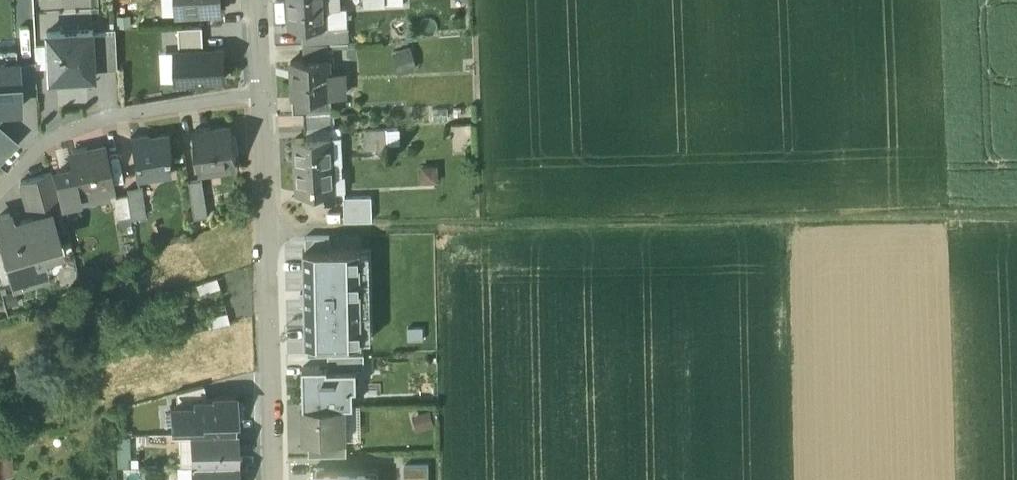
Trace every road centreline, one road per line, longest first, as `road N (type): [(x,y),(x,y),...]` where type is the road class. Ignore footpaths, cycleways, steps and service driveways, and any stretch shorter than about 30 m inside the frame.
road 1 (track): [(1016,213),(267,236)]
road 2 (residential): [(261,95),(272,479)]
road 3 (residential): [(0,189),(70,127),(261,95)]

